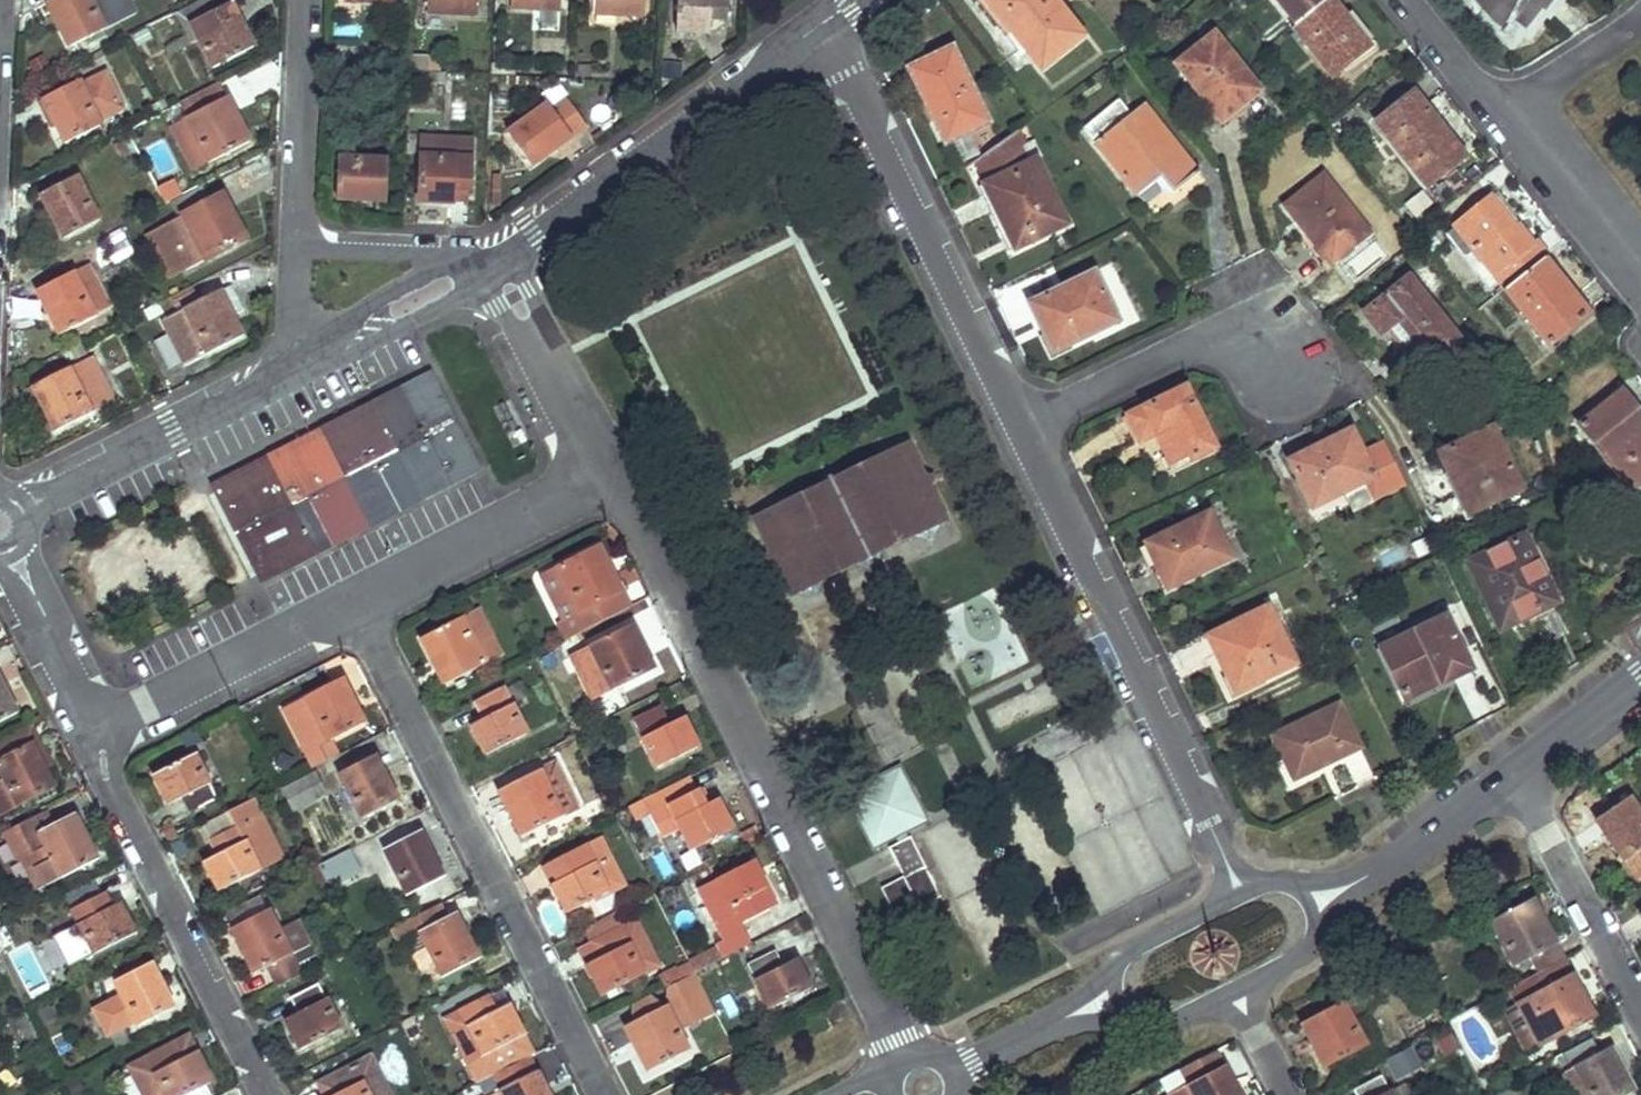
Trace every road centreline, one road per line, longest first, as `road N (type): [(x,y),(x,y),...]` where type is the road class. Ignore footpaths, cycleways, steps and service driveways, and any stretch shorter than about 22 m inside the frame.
road 1 (residential): [(907,1059),(605,462)]
road 2 (residential): [(609,1094),(353,597)]
road 3 (residential): [(1241,895),(1020,418)]
road 4 (residential): [(1020,418),(821,28)]
road 5 (residential): [(272,1094),(91,727)]
road 6 (residential): [(490,265),(821,28)]
road 7 (residential): [(1308,356),(1270,291),(1020,418)]
road 8 (residential): [(0,523),(311,361)]
road 9 (residential): [(353,597),(91,727)]
road 10 (residential): [(605,462),(353,597)]
road 11 (residential): [(1640,1014),(1515,772)]
road 12 (residential): [(298,249),(308,0)]
road 13 (residential): [(605,462),(490,265)]
road 14 (residential): [(1325,897),(1379,870),(1515,772)]
road 15 (residential): [(91,727),(0,533)]
road 16 (residential): [(1625,280),(1504,106)]
road 17 (residential): [(1241,895),(1134,948),(1108,972),(1093,1003)]
road 18 (residential): [(298,249),(442,257),(459,280)]
road 19 (residential): [(1638,0),(1504,106)]
road 20 (residential): [(311,361),(459,280)]
road 21 (residential): [(1515,772),(1640,676)]
road 22 (residential): [(1093,1003),(1136,1027),(1168,1027),(1236,995)]
road 23 (residential): [(954,1074),(1093,1003)]
road 24 (residential): [(1236,995),(1317,937),(1325,897)]
road 25 (residential): [(1504,106),(1415,0)]

